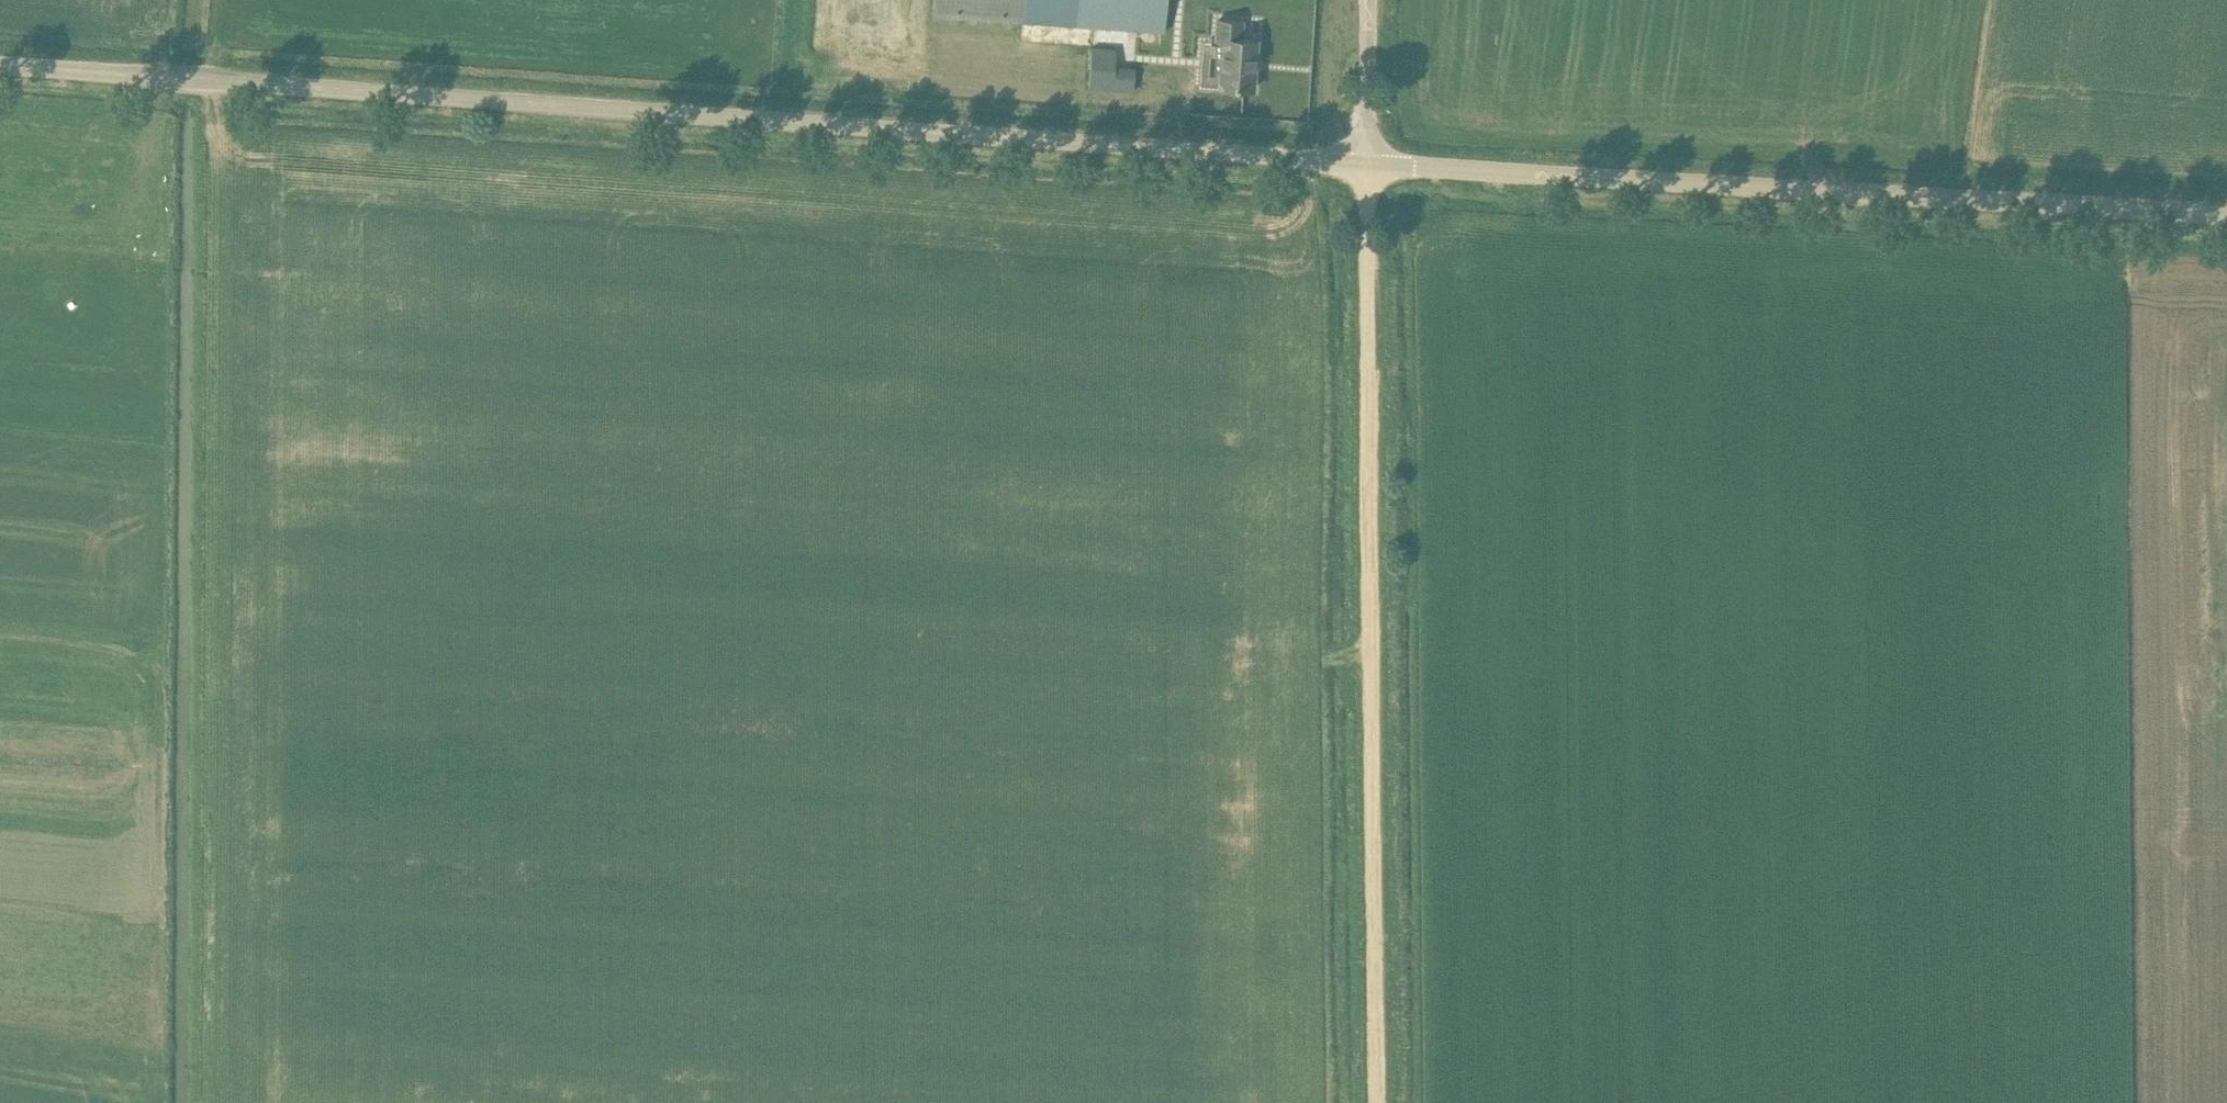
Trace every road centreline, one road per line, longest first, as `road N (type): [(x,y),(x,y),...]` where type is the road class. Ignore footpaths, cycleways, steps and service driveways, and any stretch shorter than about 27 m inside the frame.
road 1 (unclassified): [(1366,164),(780,134),(0,55)]
road 2 (track): [(1366,164),(1375,1102)]
road 3 (unclassified): [(2226,217),(1366,164)]
road 4 (unclassified): [(1366,164),(1366,0)]

